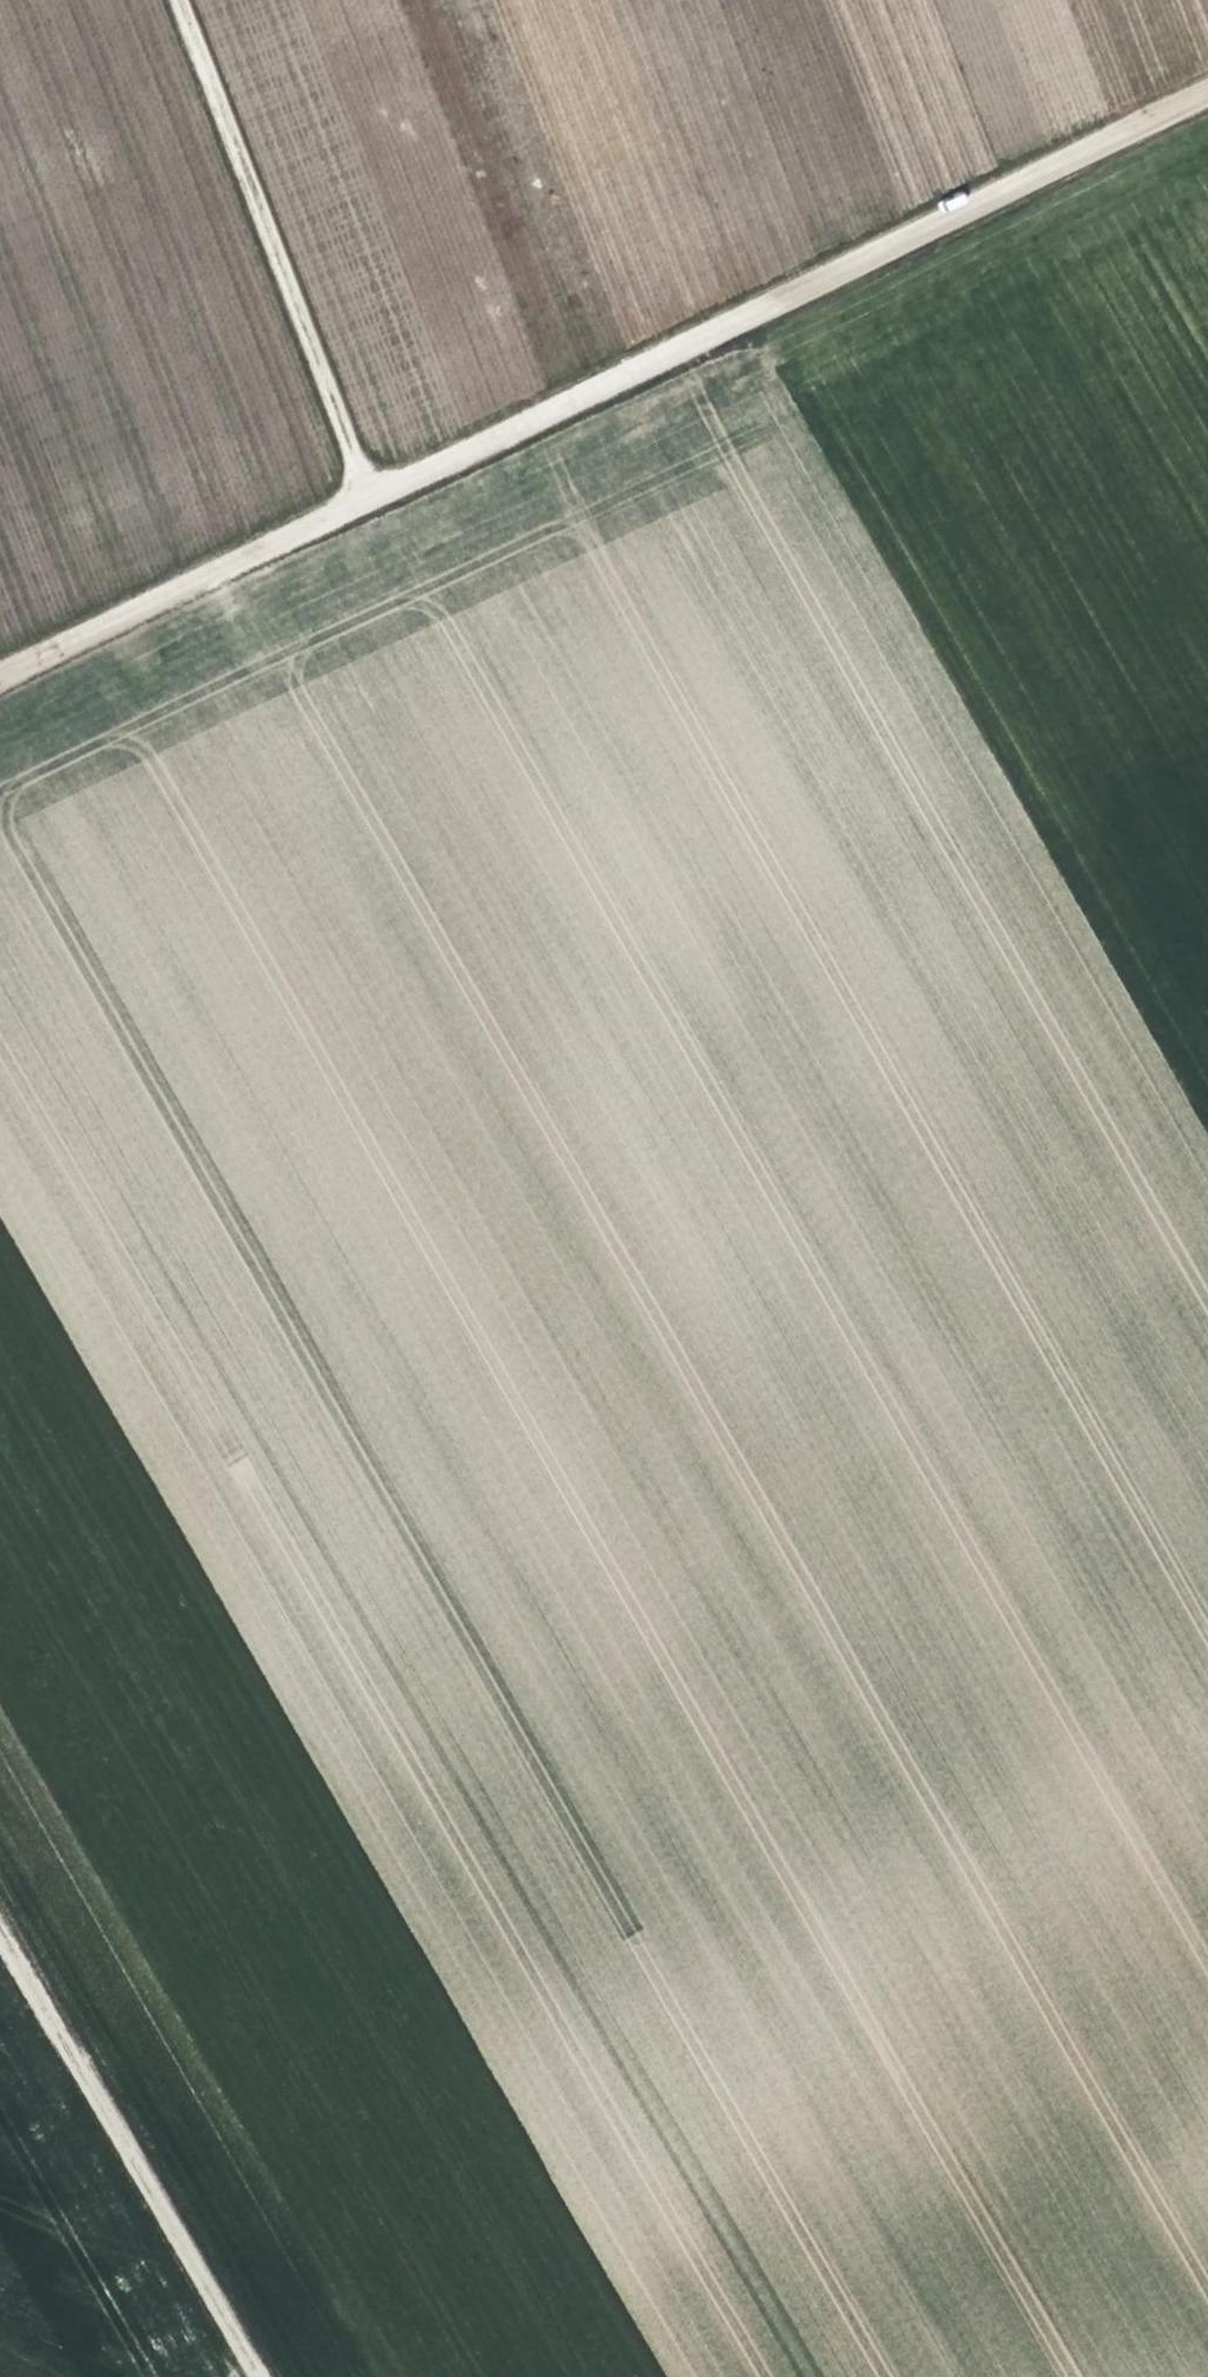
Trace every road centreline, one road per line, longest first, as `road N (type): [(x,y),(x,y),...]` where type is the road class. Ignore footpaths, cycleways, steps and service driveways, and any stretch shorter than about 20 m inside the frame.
road 1 (track): [(0,678),(1207,90)]
road 2 (track): [(180,0),(369,498)]
road 3 (track): [(0,1915),(264,2376)]

